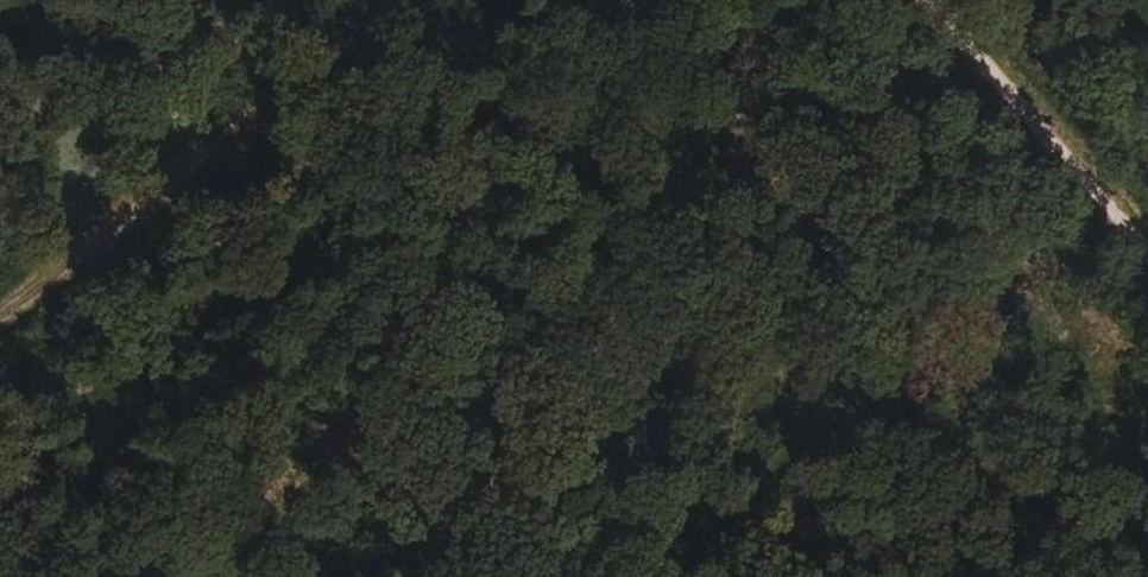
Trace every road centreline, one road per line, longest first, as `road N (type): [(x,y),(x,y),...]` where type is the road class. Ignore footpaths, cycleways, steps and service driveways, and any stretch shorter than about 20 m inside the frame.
road 1 (track): [(0,327),(395,0)]
road 2 (track): [(1147,258),(923,0)]

